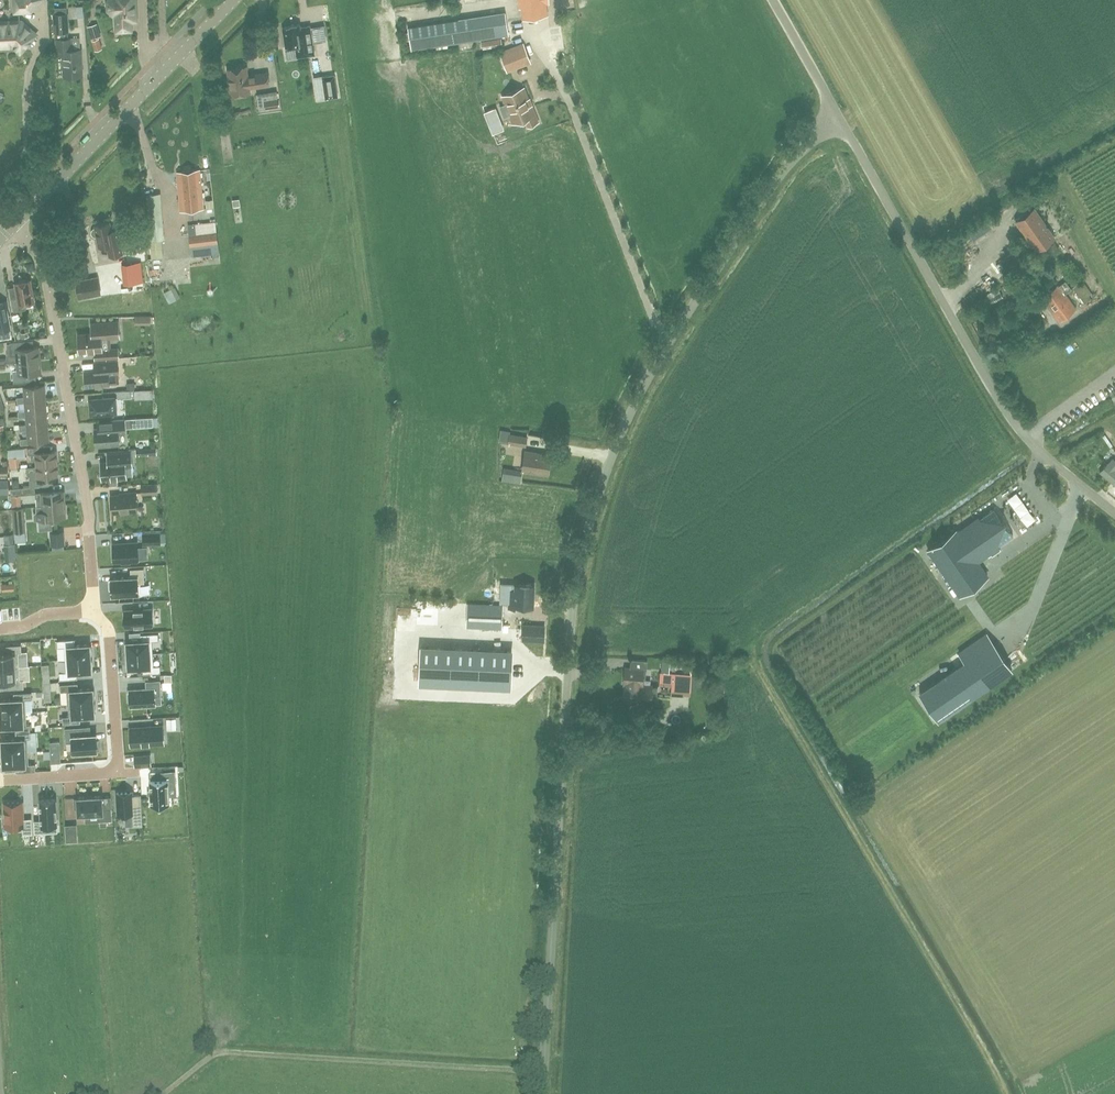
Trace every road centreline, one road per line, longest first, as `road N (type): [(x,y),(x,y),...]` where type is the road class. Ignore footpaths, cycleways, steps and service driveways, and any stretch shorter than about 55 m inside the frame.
road 1 (unclassified): [(542,1093),(575,581),(604,463),(693,298),(776,182),(838,118)]
road 2 (unclassified): [(1114,513),(1032,443),(1004,407),(838,118)]
road 3 (residential): [(94,611),(88,513),(50,297),(42,260),(12,227)]
road 4 (tertiary): [(12,227),(235,0)]
road 5 (residential): [(0,781),(114,768),(107,633),(94,611)]
road 6 (unclassified): [(838,118),(772,0)]

